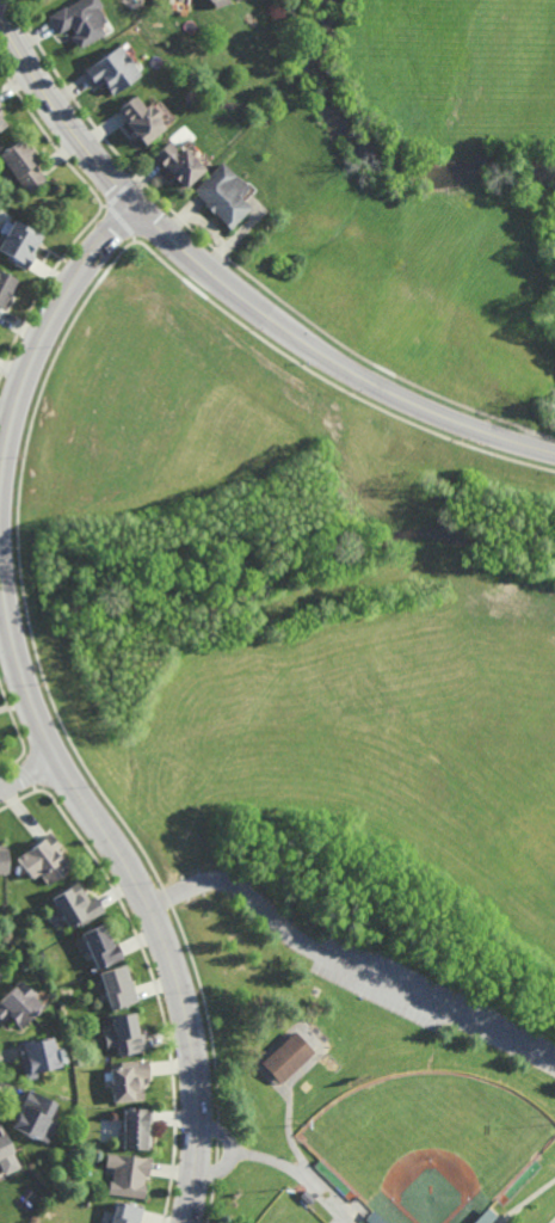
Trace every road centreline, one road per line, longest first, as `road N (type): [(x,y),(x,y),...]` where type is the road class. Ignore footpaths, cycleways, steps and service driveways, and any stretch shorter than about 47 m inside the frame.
road 1 (tertiary): [(0,15),(110,177),(226,287),(341,367),(421,407),(554,450)]
road 2 (tertiary): [(191,1222),(203,1125),(189,1004),(146,893),(56,758),(26,692),(10,639),(0,552)]
road 3 (tertiary): [(0,511),(10,436),(38,349),(76,277),(135,204)]

